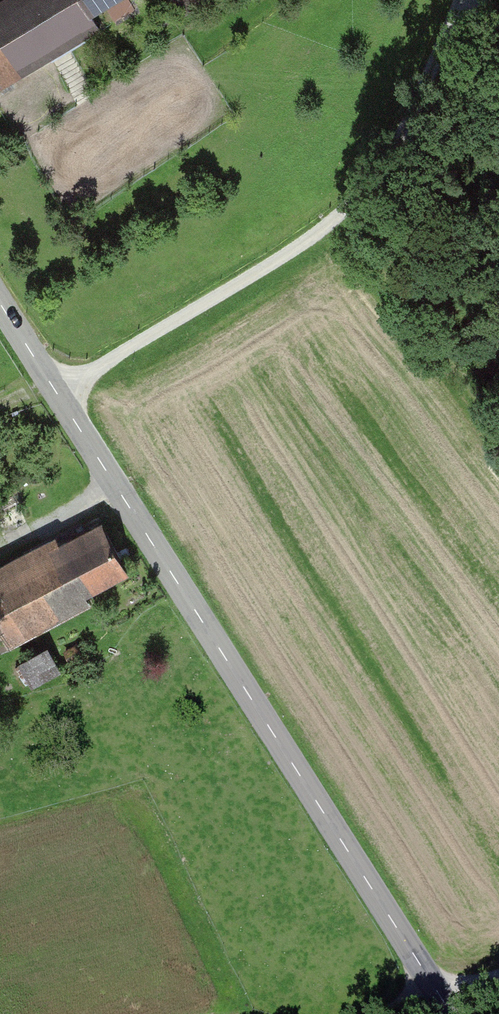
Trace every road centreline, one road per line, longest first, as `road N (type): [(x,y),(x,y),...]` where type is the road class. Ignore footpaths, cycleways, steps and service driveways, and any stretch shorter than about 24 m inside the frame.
road 1 (tertiary): [(453,1013),(0,304)]
road 2 (track): [(498,94),(415,143),(321,230),(57,395)]
road 3 (track): [(460,0),(415,143)]

